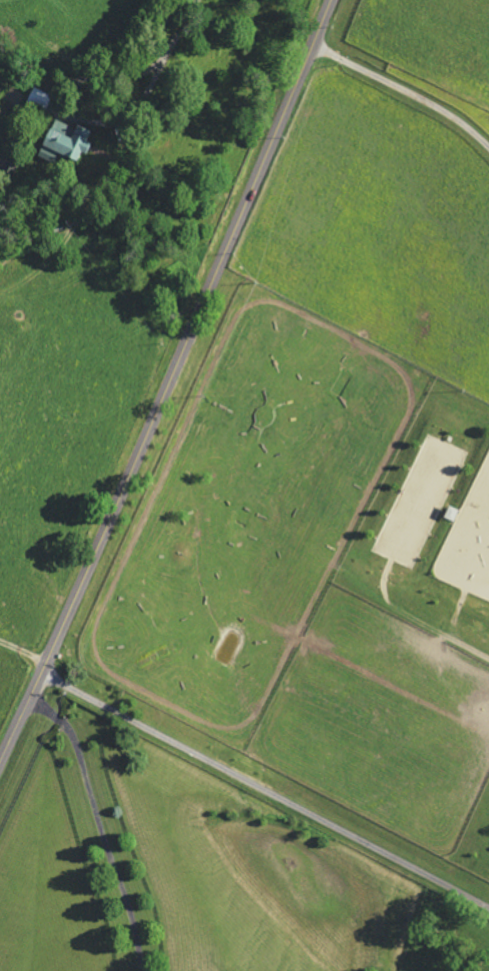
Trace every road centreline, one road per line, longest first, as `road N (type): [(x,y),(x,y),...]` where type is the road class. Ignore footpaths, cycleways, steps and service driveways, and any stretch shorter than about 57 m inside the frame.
road 1 (secondary): [(333,0),(0,762)]

